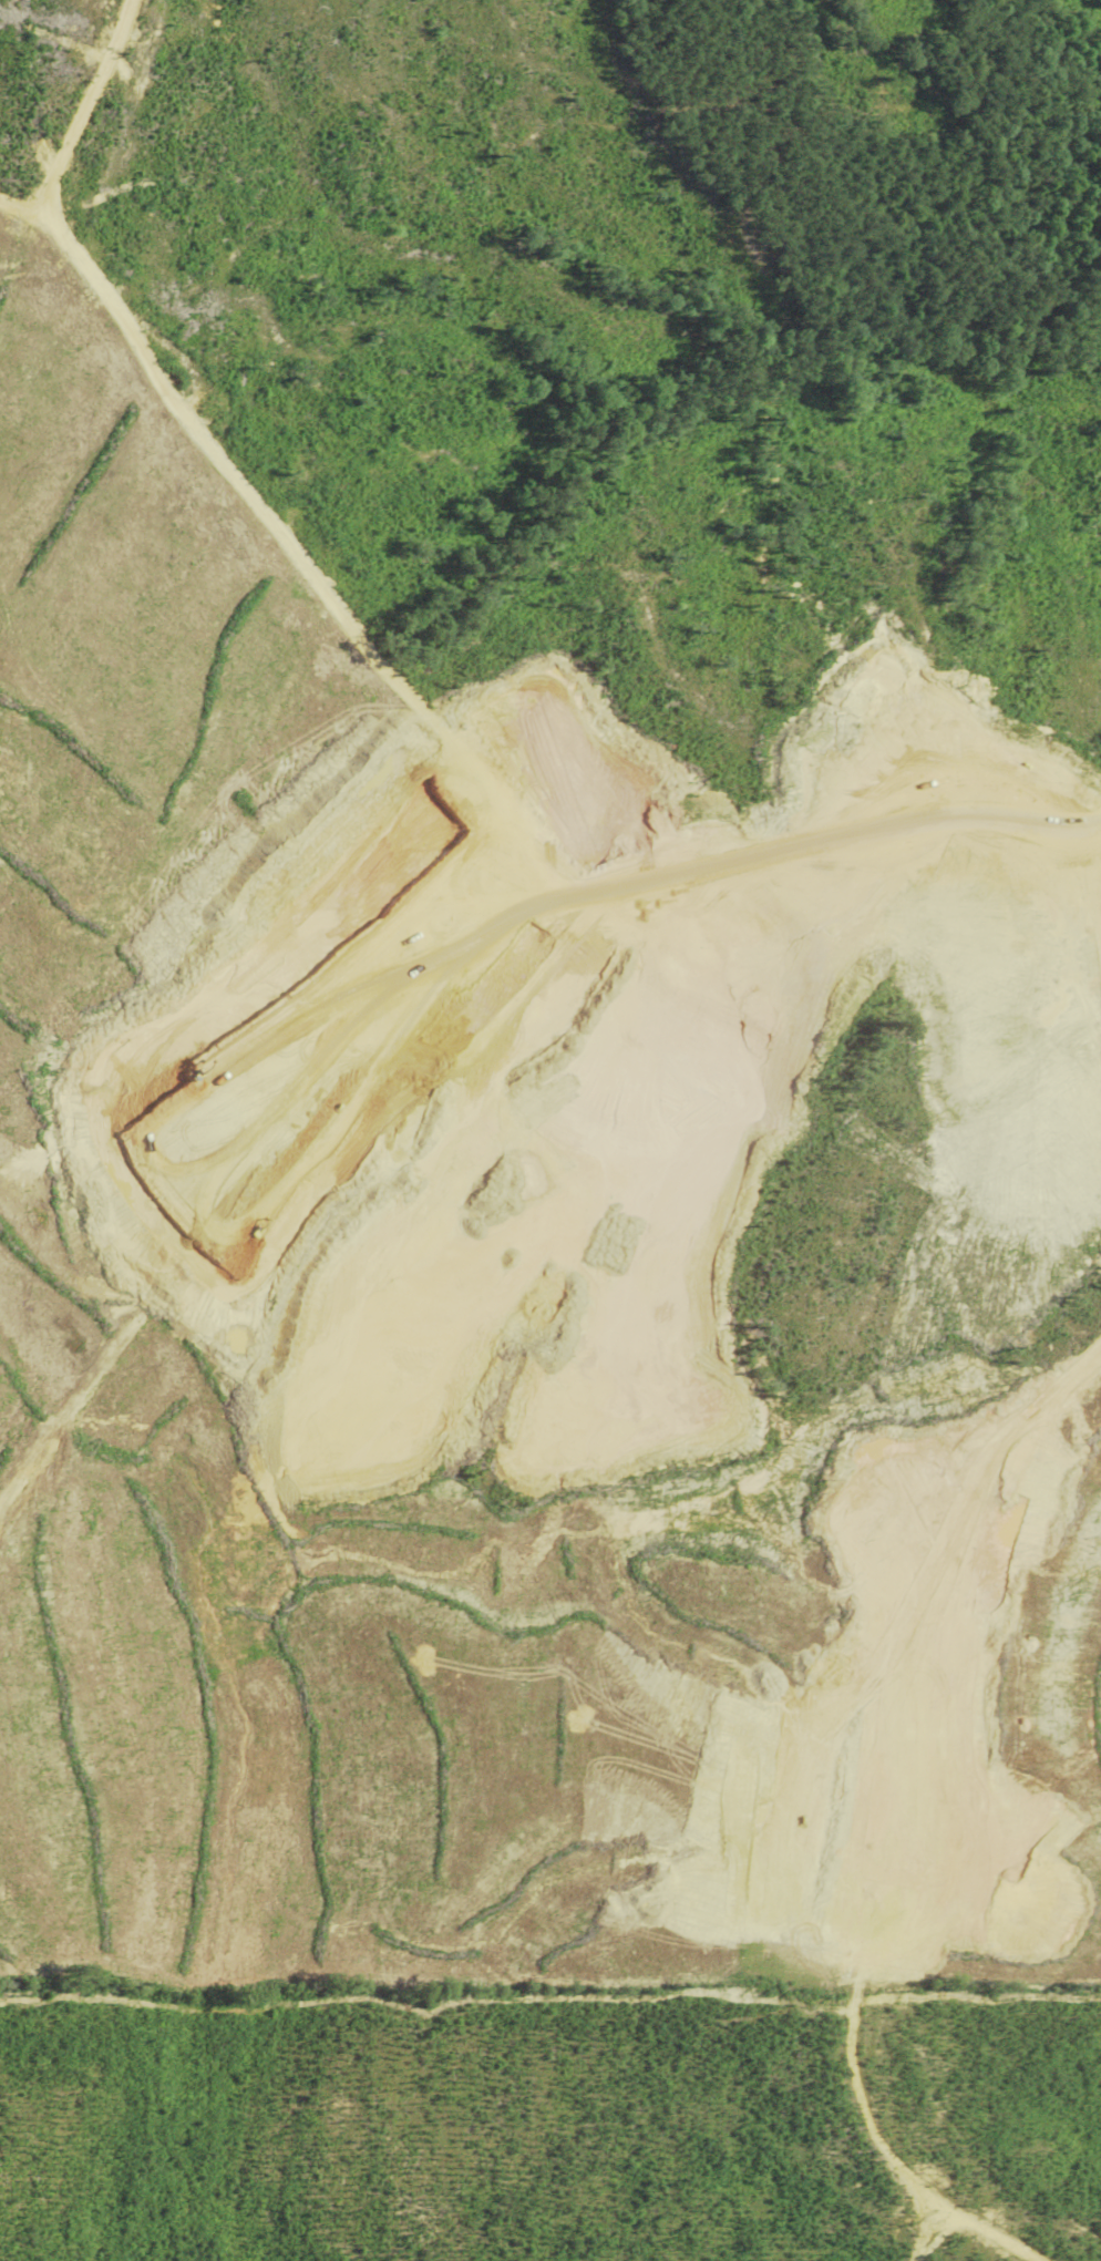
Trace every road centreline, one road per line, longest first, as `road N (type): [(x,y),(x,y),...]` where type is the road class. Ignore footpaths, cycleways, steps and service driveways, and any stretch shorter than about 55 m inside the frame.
road 1 (track): [(1100,1046),(1080,1018),(975,935),(655,918),(562,869),(325,592),(63,244),(48,197),(140,0)]
road 2 (track): [(1052,2260),(946,2210),(901,2165),(867,2113),(856,2033),(932,1769),(951,1574),(980,1508),(1100,1356)]

